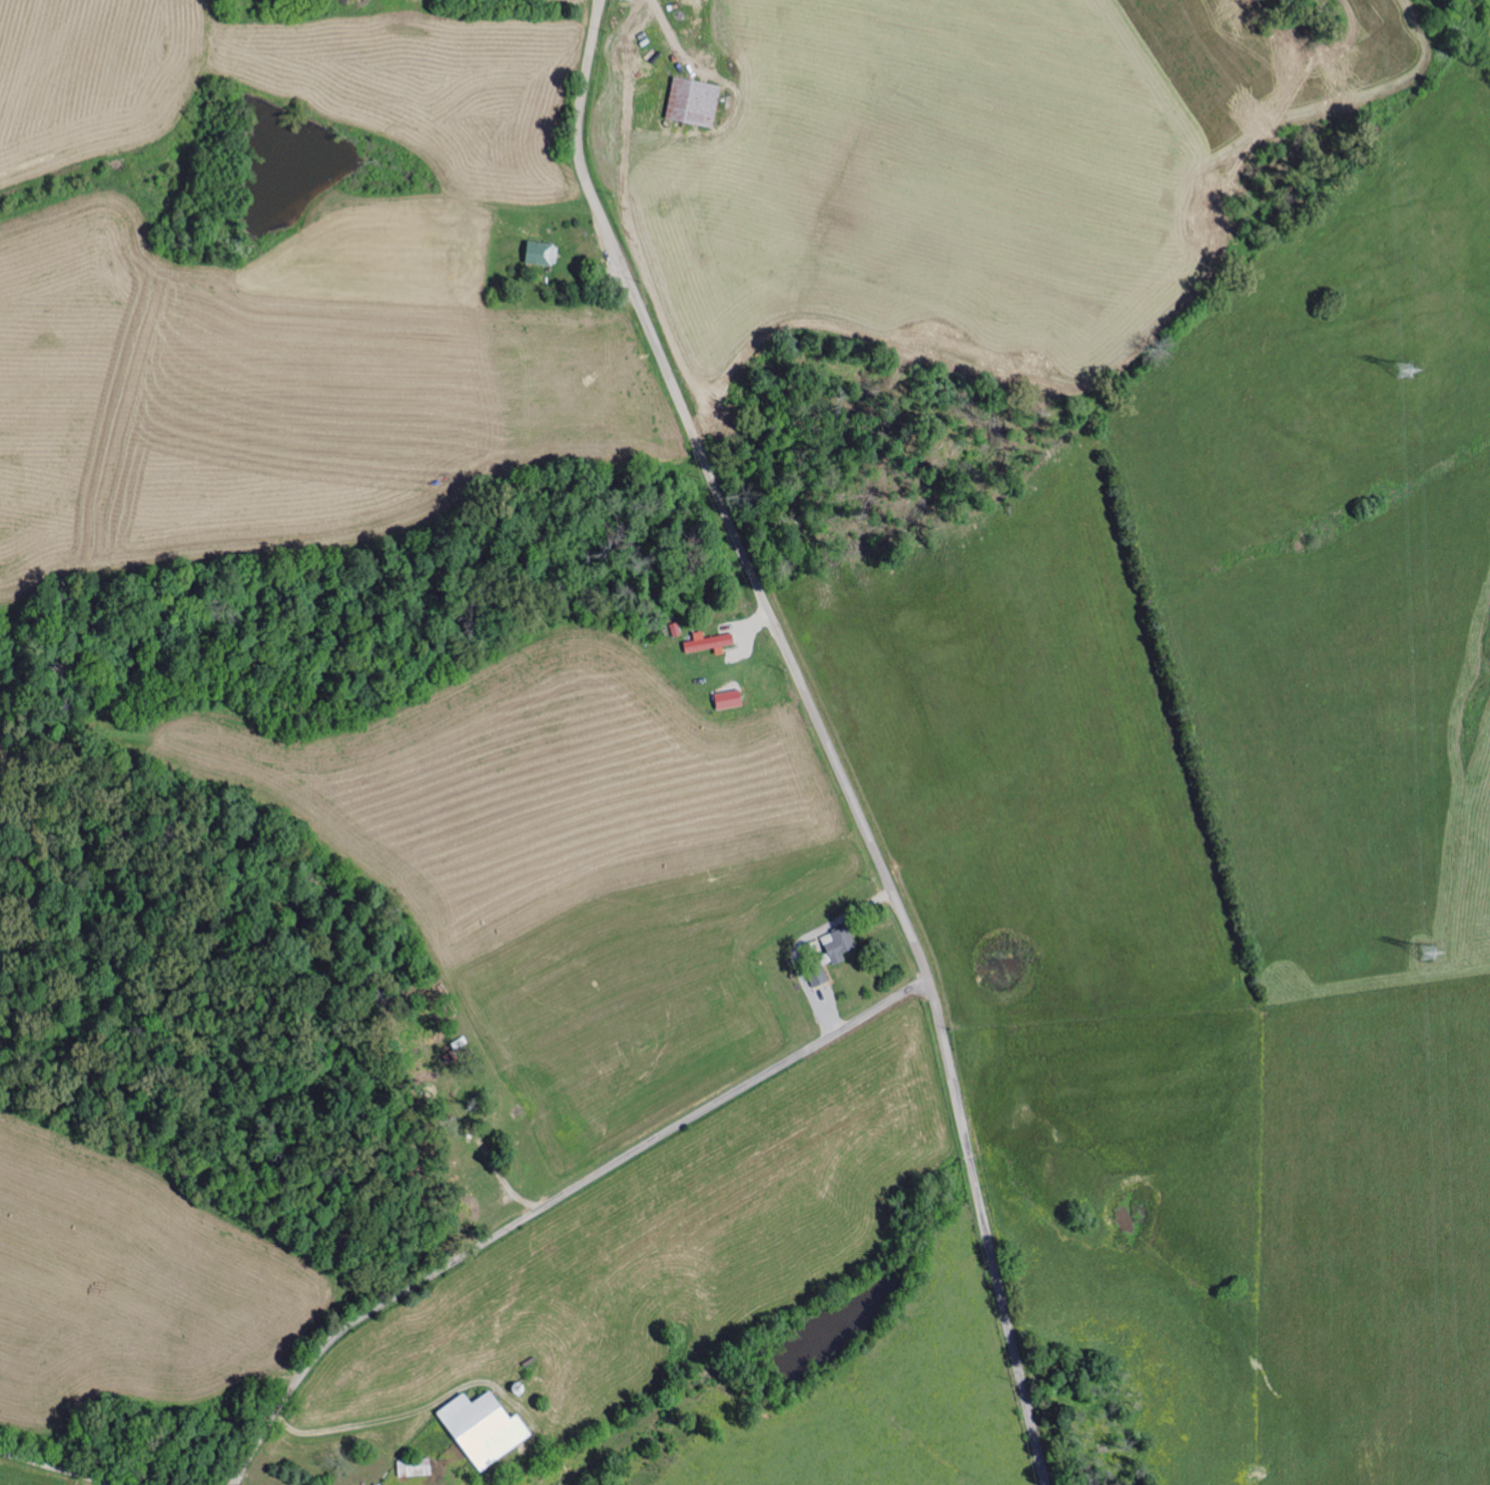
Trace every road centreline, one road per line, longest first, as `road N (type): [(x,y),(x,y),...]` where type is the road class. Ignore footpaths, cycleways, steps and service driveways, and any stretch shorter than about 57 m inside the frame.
road 1 (residential): [(1041,1484),(926,981),(581,163),(575,127),(597,0)]
road 2 (residential): [(232,1484),(298,1380),(360,1318),(926,981)]

